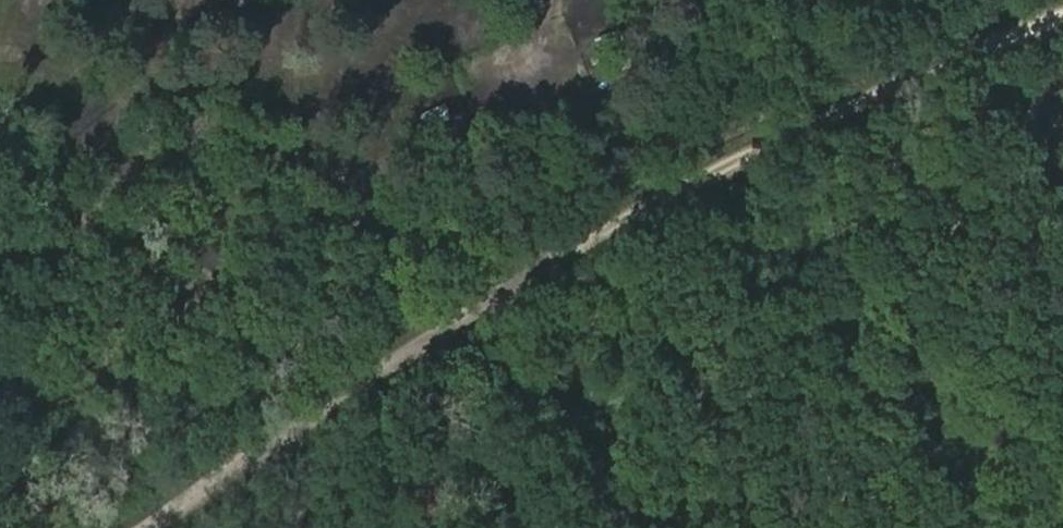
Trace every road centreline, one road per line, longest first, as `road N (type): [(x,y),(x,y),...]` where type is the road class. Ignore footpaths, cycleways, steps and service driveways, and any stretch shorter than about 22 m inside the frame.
road 1 (track): [(158,527),(724,175),(1062,28)]

